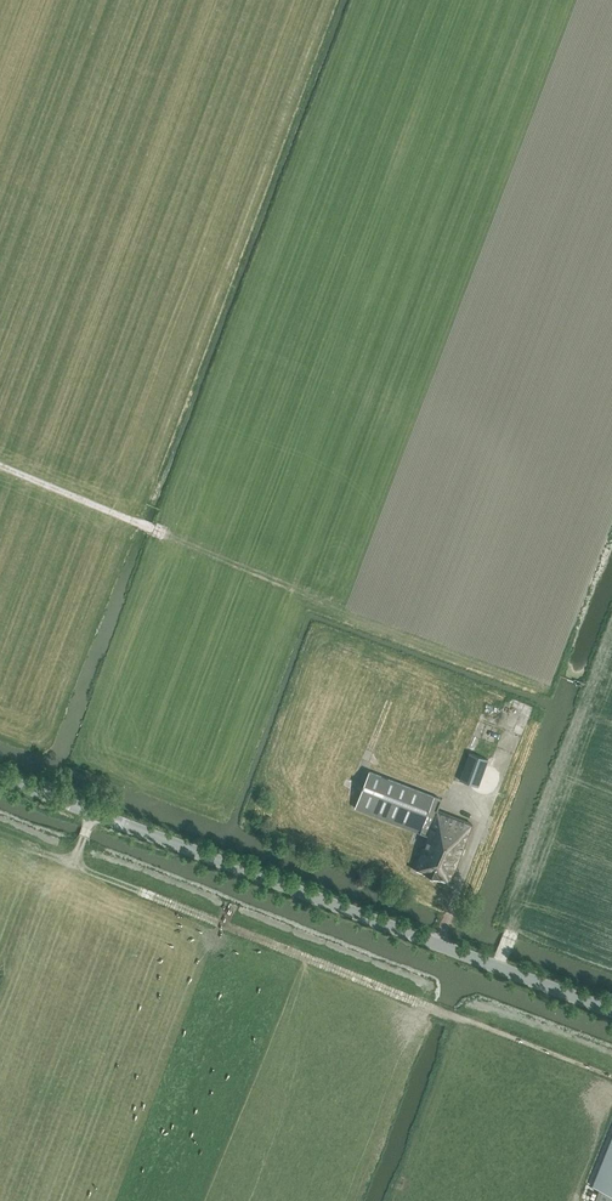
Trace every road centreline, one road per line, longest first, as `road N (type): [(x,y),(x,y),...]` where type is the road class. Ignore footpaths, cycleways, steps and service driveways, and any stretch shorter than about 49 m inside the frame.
road 1 (unclassified): [(611,1010),(0,777)]
road 2 (track): [(611,1078),(420,1003)]

